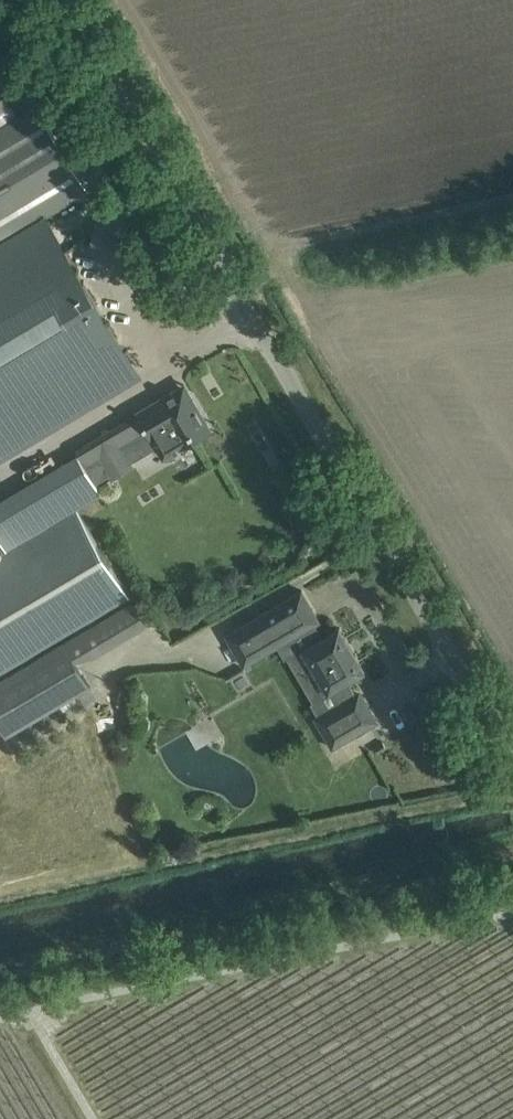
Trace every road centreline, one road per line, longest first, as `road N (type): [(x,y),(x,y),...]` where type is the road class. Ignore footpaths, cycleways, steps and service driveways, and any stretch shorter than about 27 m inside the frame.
road 1 (unclassified): [(512,754),(84,0)]
road 2 (track): [(0,972),(512,861)]

